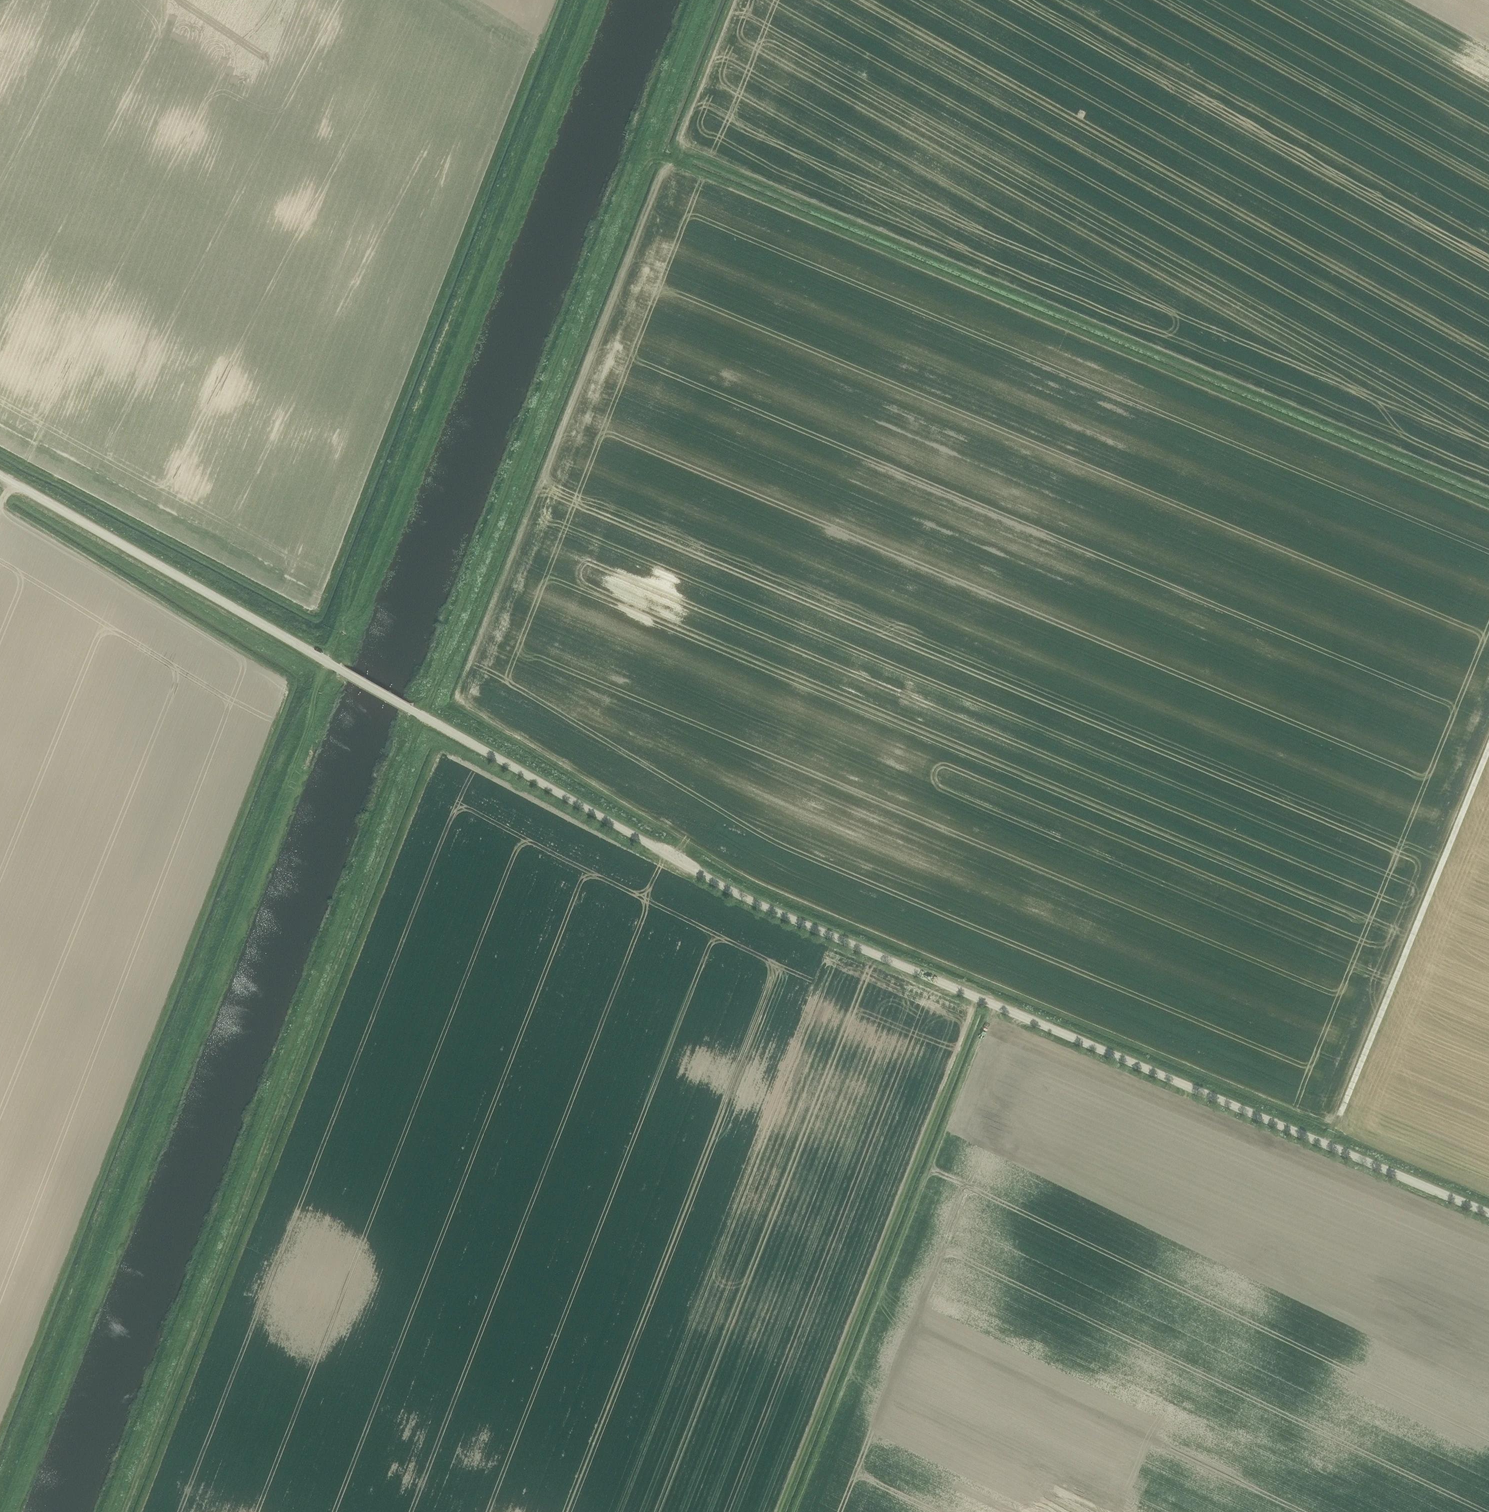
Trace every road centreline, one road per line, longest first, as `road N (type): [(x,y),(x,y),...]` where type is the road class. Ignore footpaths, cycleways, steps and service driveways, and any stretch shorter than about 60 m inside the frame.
road 1 (unclassified): [(1488,1214),(756,903),(0,474)]
road 2 (track): [(1488,749),(1341,1112)]

